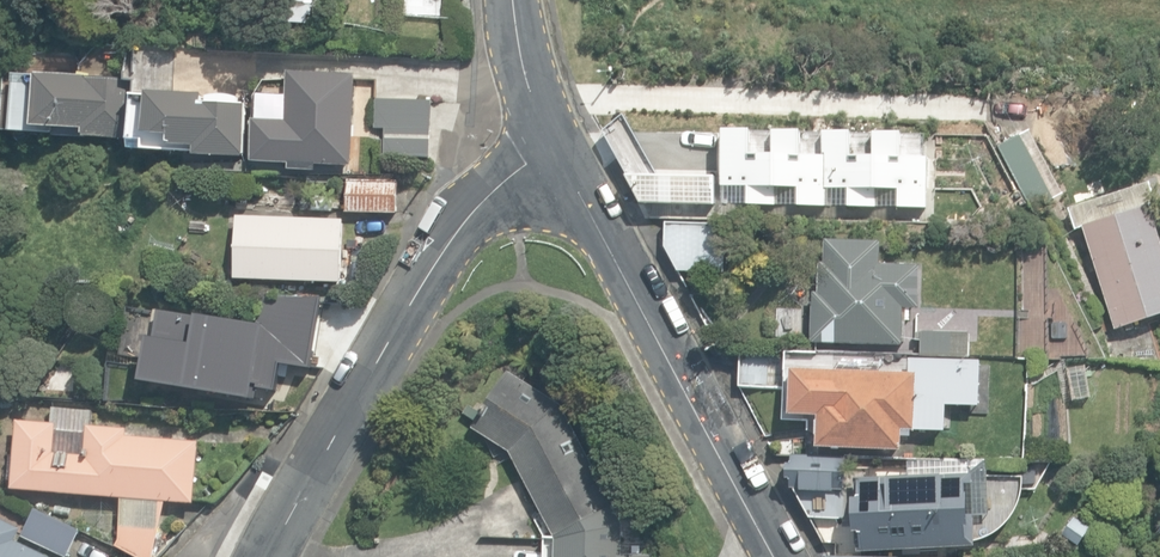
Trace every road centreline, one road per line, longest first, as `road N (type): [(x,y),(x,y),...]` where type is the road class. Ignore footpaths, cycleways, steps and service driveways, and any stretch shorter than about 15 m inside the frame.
road 1 (residential): [(265,556),(416,287),(465,217),(556,144)]
road 2 (tertiary): [(556,144),(774,556)]
road 3 (tertiary): [(556,144),(535,96),(513,0)]

